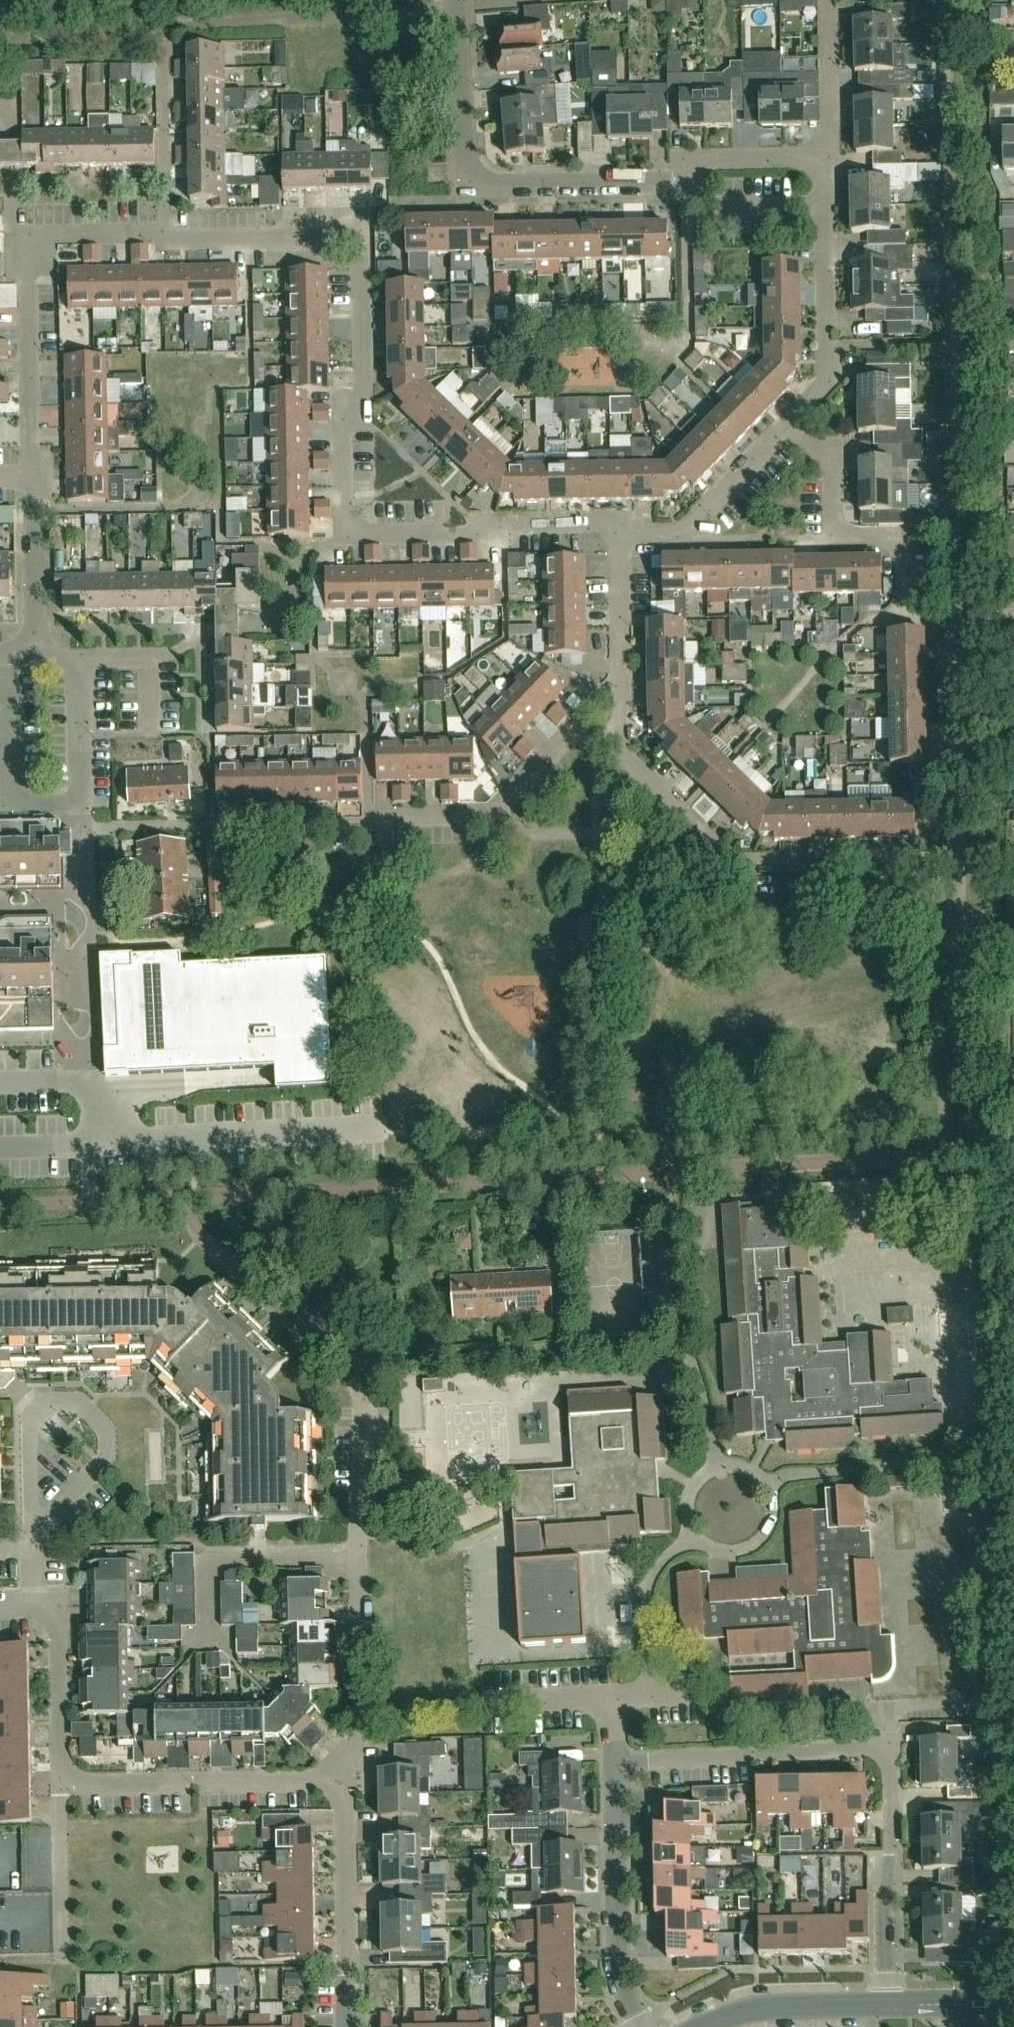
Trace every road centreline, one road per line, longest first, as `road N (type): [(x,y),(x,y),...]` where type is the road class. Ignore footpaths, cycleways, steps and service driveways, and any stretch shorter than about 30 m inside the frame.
road 1 (residential): [(33,480),(28,245),(39,236),(346,235),(362,248),(362,413),(343,430),(345,526),(367,536),(485,533),(511,521)]
road 2 (residential): [(916,857),(729,860),(622,760),(623,679)]
road 3 (residential): [(672,182),(492,186),(465,175),(457,0)]
road 4 (residential): [(889,1855),(891,1760),(872,1749),(619,1761)]
road 5 (residential): [(369,819),(493,818),(623,679)]
road 6 (residential): [(647,2026),(622,1980),(619,1761)]
road 7 (residential): [(328,1783),(60,1787)]
road 8 (residential): [(807,408),(824,384),(828,159)]
road 9 (residential): [(621,532),(674,531),(699,522),(807,408)]
road 10 (residential): [(60,1787),(57,1614),(46,1605),(0,1606)]
road 11 (residential): [(328,1783),(363,1723),(359,1562)]
road 12 (residential): [(213,1642),(211,1570),(224,1561),(359,1562)]
road 13 (residential): [(904,543),(841,536),(835,443),(807,408)]
road 14 (residential): [(348,1976),(344,1806),(328,1783)]
road 15 (tertiary): [(713,2026),(757,2010),(889,2005)]
road 16 (residential): [(37,657),(33,480)]
road 17 (residential): [(359,1562),(360,1391)]
road 18 (residential): [(63,1957),(60,1787)]
road 19 (residential): [(828,159),(706,161),(685,182),(672,182)]
road 20 (residential): [(828,159),(825,0)]
road 21 (residential): [(889,2005),(889,1855)]
road 22 (residential): [(623,679),(621,532)]
road 23 (residential): [(618,1708),(594,1700),(479,1706)]
road 24 (tertiary): [(889,2005),(1013,2004)]
road 25 (residential): [(511,521),(620,521),(621,532)]

